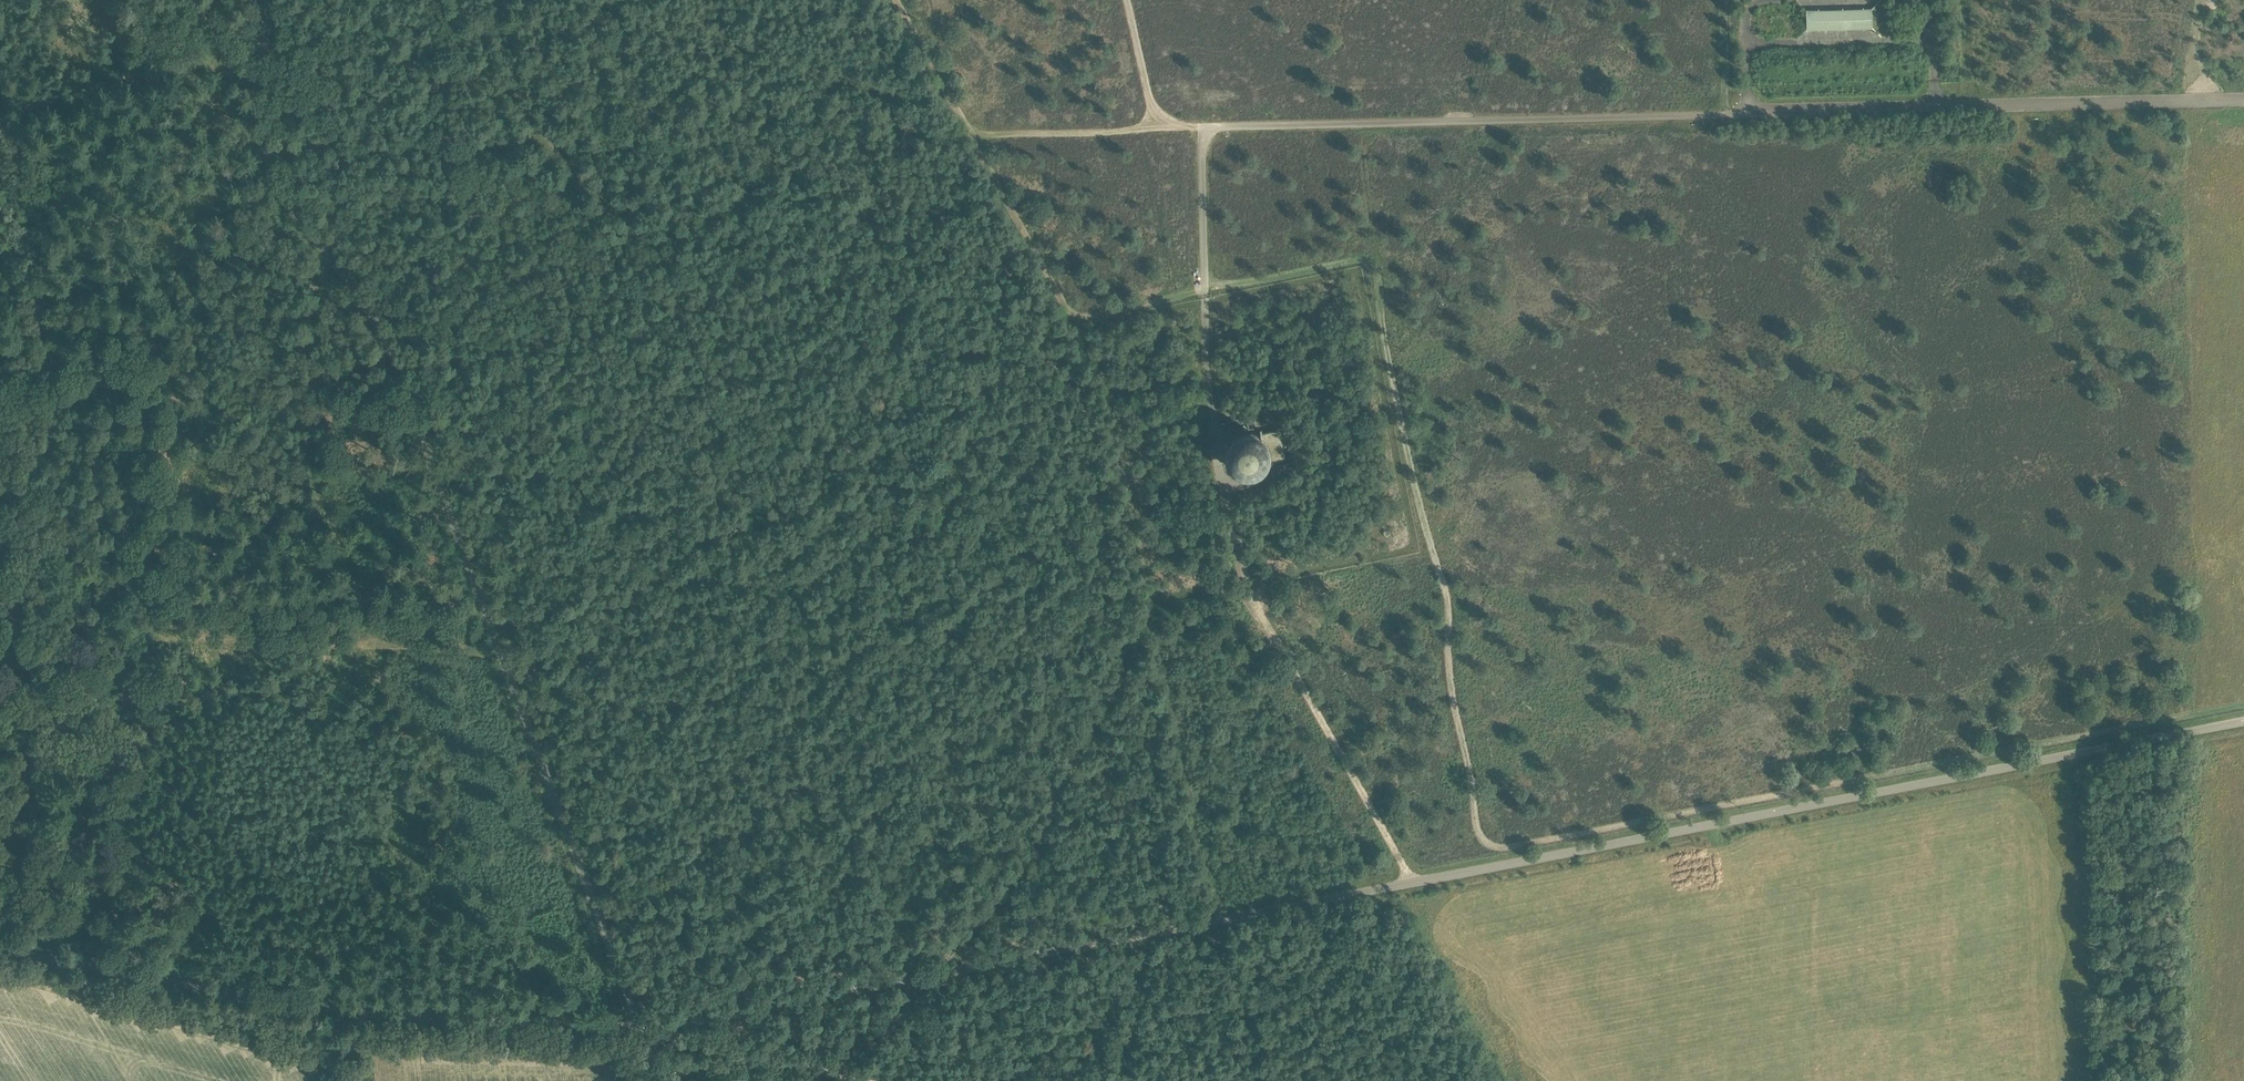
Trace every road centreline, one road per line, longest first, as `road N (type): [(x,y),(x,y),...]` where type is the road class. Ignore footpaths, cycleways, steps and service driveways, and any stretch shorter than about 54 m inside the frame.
road 1 (track): [(970,135),(1078,315),(1355,261),(1374,269),(1415,488),(1446,594),(1450,681),(1478,829),(1488,844),(1514,848),(2243,705)]
road 2 (unclassified): [(641,1028),(2243,721)]
road 3 (track): [(943,974),(1041,843),(1124,673),(1106,612),(1110,564),(1083,402),(1057,365),(992,354),(890,356),(822,324),(707,309),(654,292),(617,212),(547,141),(519,94),(503,31),(512,0)]
road 4 (unclassified): [(641,1028),(389,352),(276,185),(266,126),(266,0)]
road 5 (unclassified): [(0,952),(372,1014),(641,1028)]
road 6 (track): [(0,202),(31,378),(0,394)]
road 7 (track): [(655,1029),(832,1074)]
road 8 (track): [(832,1074),(928,976)]

